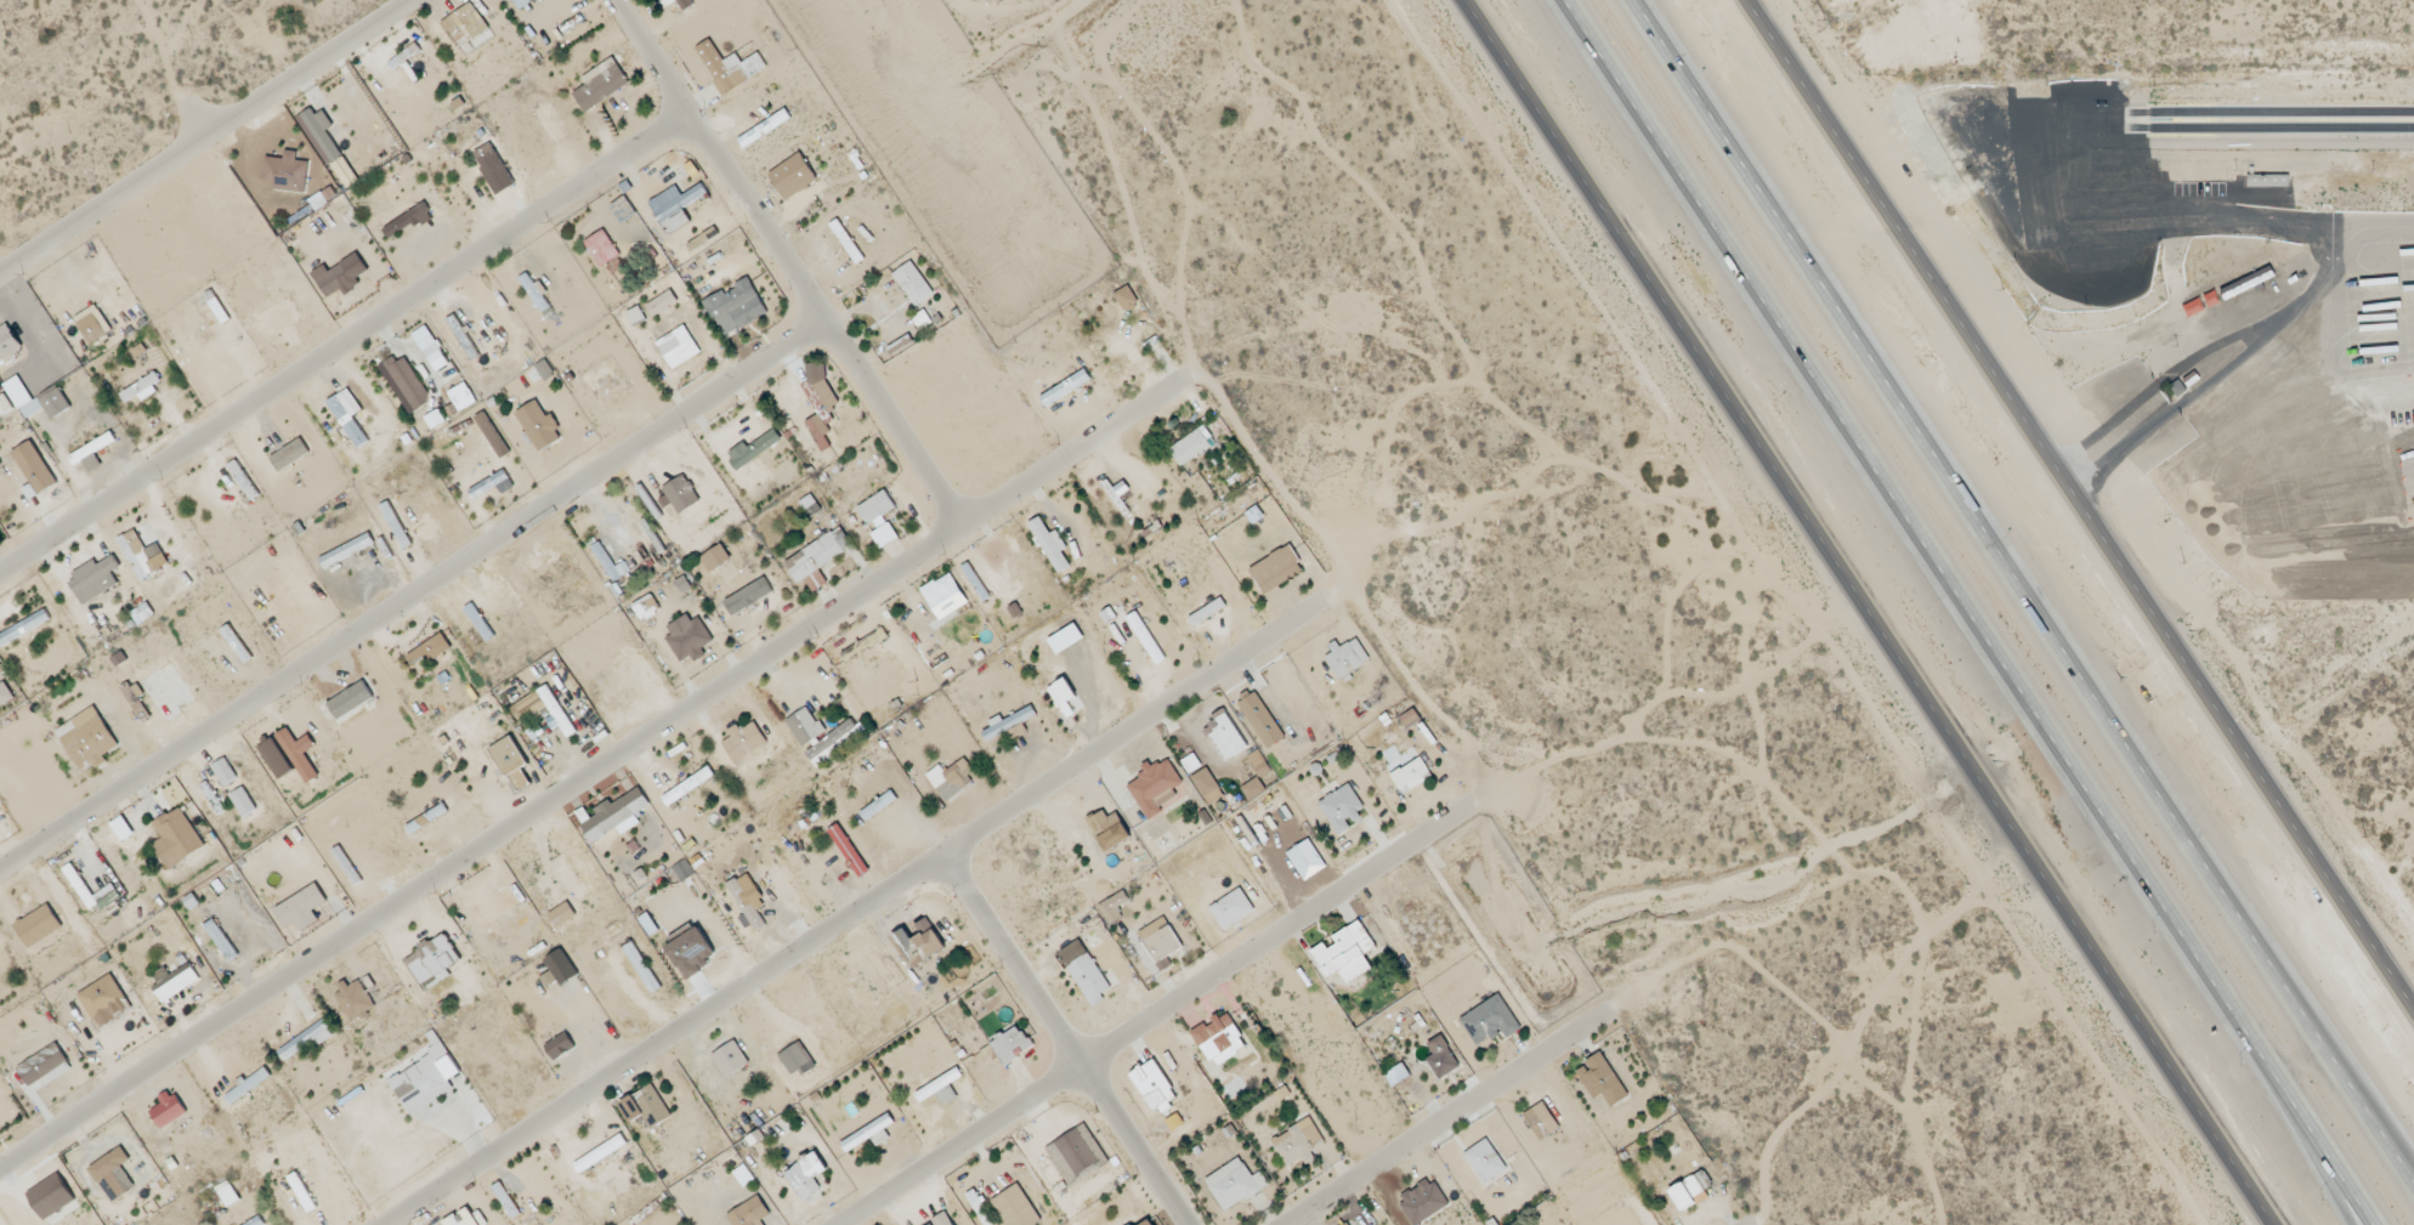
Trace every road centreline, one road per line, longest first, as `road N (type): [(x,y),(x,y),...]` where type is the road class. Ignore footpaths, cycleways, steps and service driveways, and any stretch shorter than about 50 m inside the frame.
road 1 (motorway): [(1563,0),(2375,1224)]
road 2 (secondary): [(1465,0),(2275,1224)]
road 3 (residential): [(1182,355),(0,1144)]
road 4 (motorway): [(2413,1185),(1630,0)]
road 5 (secondary): [(2413,1007),(1748,0)]
road 6 (residential): [(1319,583),(355,1224)]
road 7 (residential): [(811,304),(0,846)]
road 8 (residential): [(679,97),(0,548)]
road 9 (residential): [(1462,783),(1065,1039),(797,1224)]
road 10 (residential): [(620,0),(659,76),(706,132),(794,280),(953,507)]
road 11 (residential): [(933,843),(1039,1011),(1126,1128),(1182,1224)]
road 12 (residential): [(0,253),(378,0)]
road 13 (residential): [(1599,988),(1249,1224)]
road 14 (motorway): [(2277,1078),(2351,1224)]

